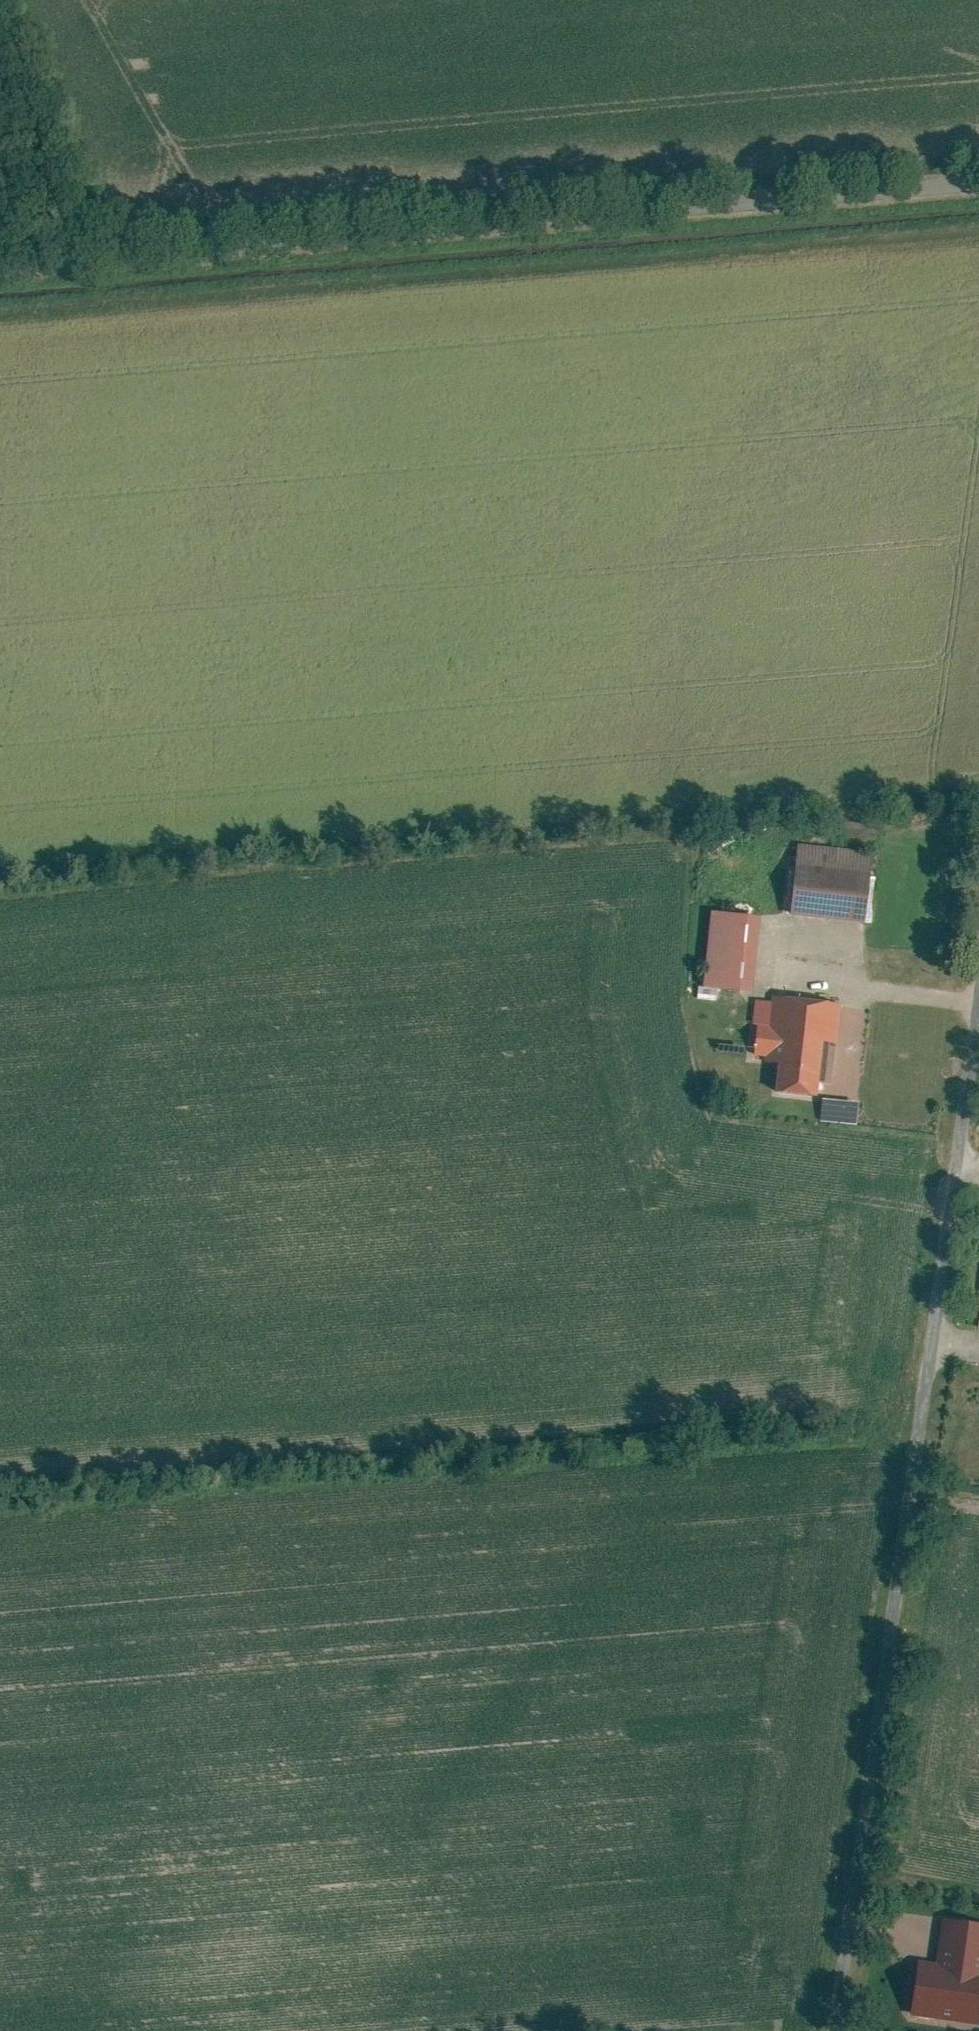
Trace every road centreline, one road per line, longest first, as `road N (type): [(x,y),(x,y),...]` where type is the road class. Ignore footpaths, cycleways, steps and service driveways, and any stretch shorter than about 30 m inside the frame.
road 1 (unclassified): [(836,2030),(978,1003)]
road 2 (unclassified): [(0,269),(978,182)]

